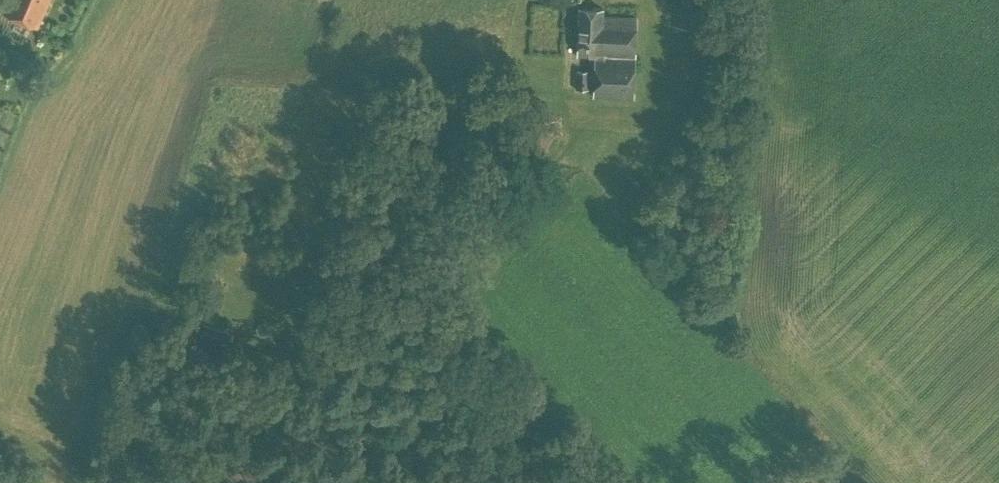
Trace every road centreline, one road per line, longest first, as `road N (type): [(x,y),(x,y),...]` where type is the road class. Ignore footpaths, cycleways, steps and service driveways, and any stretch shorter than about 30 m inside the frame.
road 1 (track): [(431,482),(437,287),(445,269),(562,141)]

